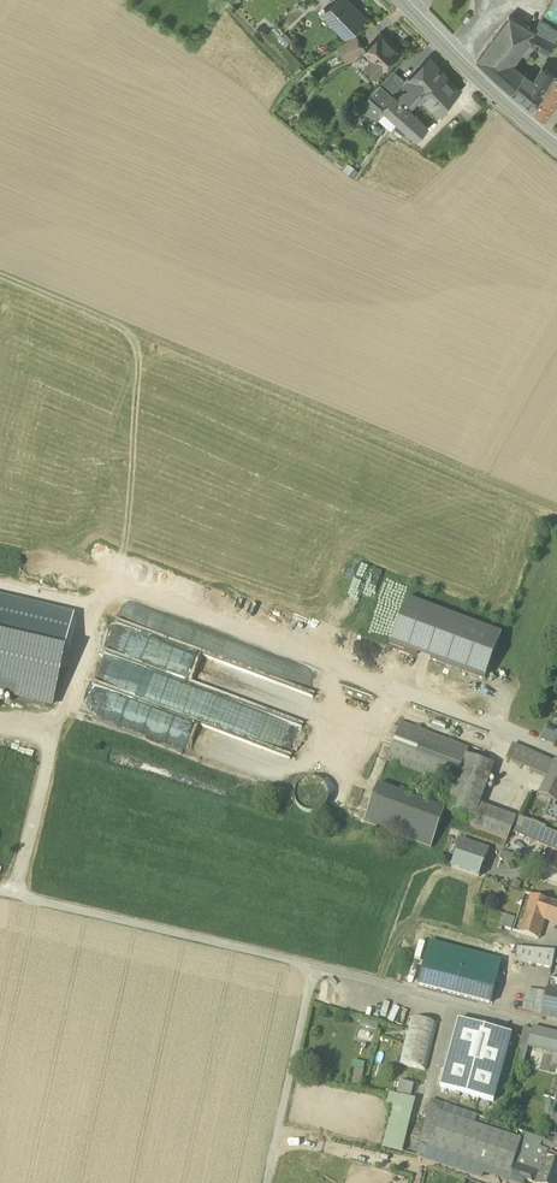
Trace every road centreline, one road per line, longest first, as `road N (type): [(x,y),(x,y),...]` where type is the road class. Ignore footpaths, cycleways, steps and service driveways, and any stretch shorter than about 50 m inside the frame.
road 1 (track): [(0,275),(556,510)]
road 2 (track): [(0,891),(313,966)]
road 3 (track): [(313,966),(556,1023)]
road 4 (track): [(267,1182),(313,966)]
road 5 (secondary): [(556,149),(461,64)]

